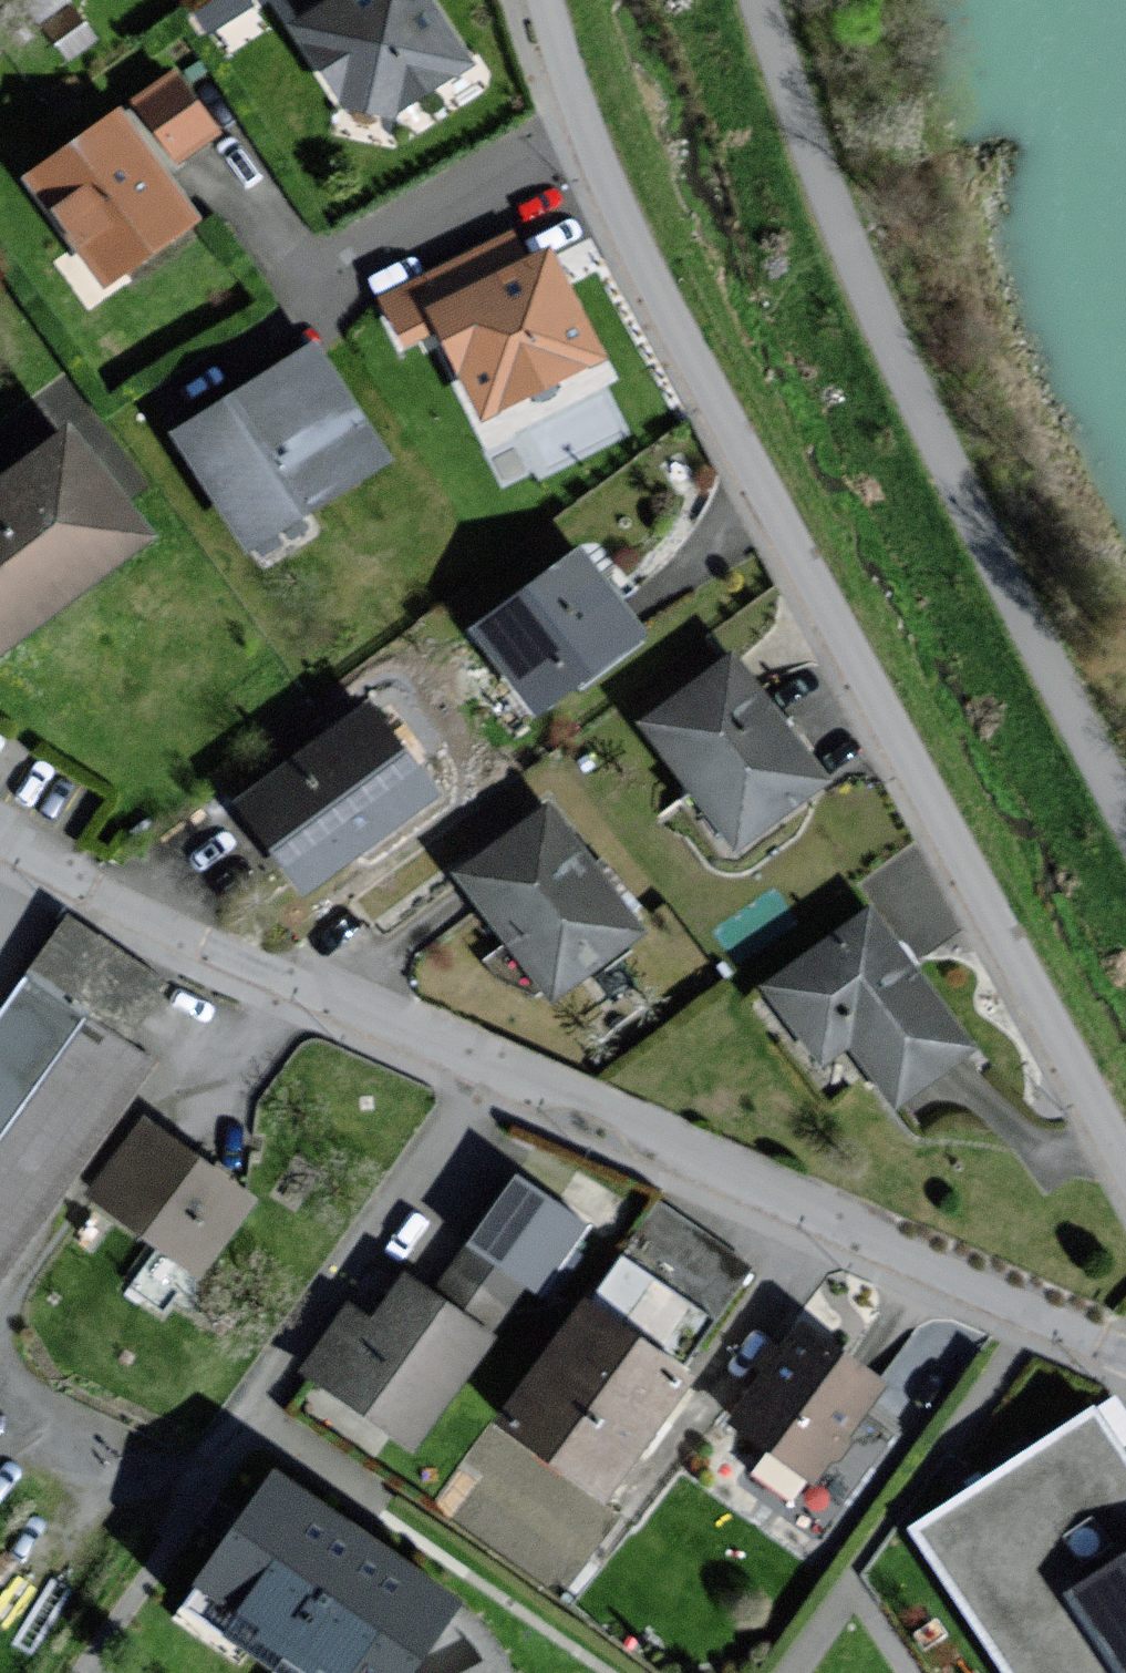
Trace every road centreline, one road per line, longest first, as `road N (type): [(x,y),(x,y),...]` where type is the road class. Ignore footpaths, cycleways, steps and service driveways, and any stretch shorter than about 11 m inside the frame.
road 1 (residential): [(547,0),(578,108),(679,342),(1125,1180)]
road 2 (residential): [(1125,1352),(131,915),(0,839)]
road 3 (track): [(760,0),(848,238),(921,406),(1125,814)]

